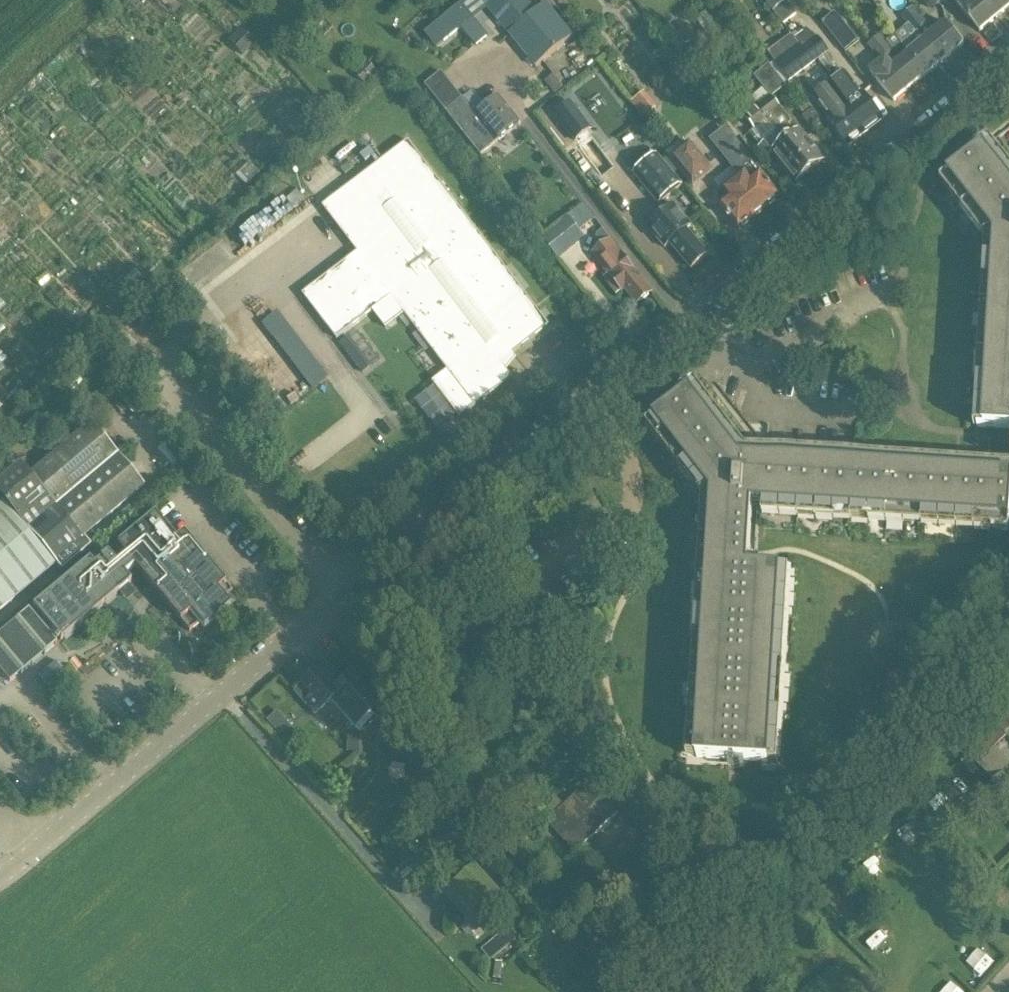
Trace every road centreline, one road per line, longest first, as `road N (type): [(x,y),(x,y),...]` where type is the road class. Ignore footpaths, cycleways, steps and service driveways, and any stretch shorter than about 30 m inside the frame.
road 1 (residential): [(654,349),(1008,60)]
road 2 (unclassified): [(27,860),(343,592)]
road 3 (unclassified): [(343,592),(654,349)]
road 4 (unclassified): [(147,357),(343,592)]

